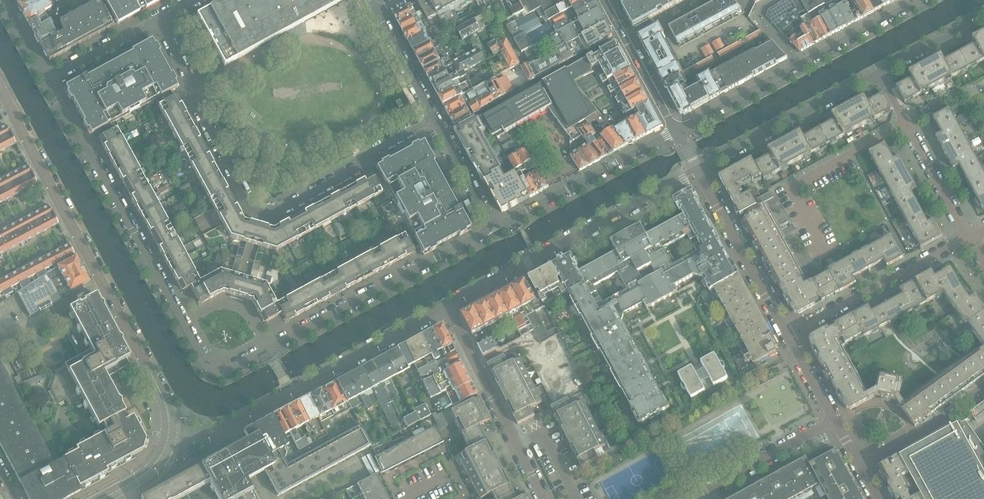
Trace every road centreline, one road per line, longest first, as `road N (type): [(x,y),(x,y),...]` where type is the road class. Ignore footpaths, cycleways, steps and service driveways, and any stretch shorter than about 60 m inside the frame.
road 1 (residential): [(45,78),(214,368),(267,350),(492,224)]
road 2 (residential): [(157,18),(196,104),(261,213),(287,207),(433,118)]
road 3 (residential): [(0,87),(162,395),(167,442)]
road 4 (residential): [(447,309),(212,436),(167,442)]
road 5 (residential): [(699,174),(447,309)]
road 6 (residential): [(544,498),(447,309)]
road 7 (residential): [(679,130),(492,224)]
road 8 (residential): [(699,174),(880,75)]
road 9 (residential): [(969,237),(788,334)]
road 10 (residential): [(969,237),(880,75)]
road 11 (residential): [(699,174),(788,334)]
road 12 (residential): [(675,498),(707,491),(835,420)]
road 13 (residential): [(605,0),(679,130)]
road 14 (residential): [(861,467),(983,392)]
road 15 (residential): [(802,64),(679,130)]
road 16 (residential): [(921,0),(802,64)]
road 17 (residential): [(45,78),(157,18)]
road 18 (residential): [(433,118),(375,10)]
road 19 (residential): [(492,224),(433,118)]

